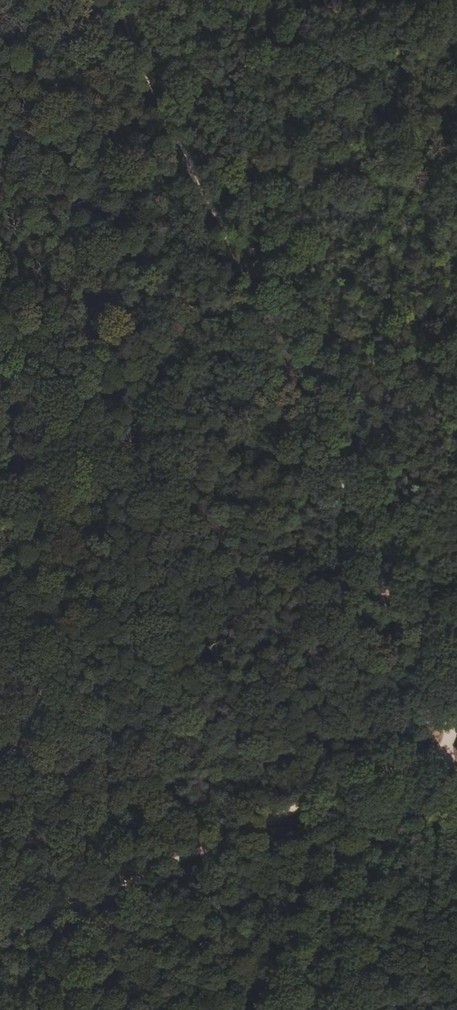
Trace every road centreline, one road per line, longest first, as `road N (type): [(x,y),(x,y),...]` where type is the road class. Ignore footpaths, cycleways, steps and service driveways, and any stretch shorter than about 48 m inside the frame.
road 1 (track): [(451,745),(0,910)]

